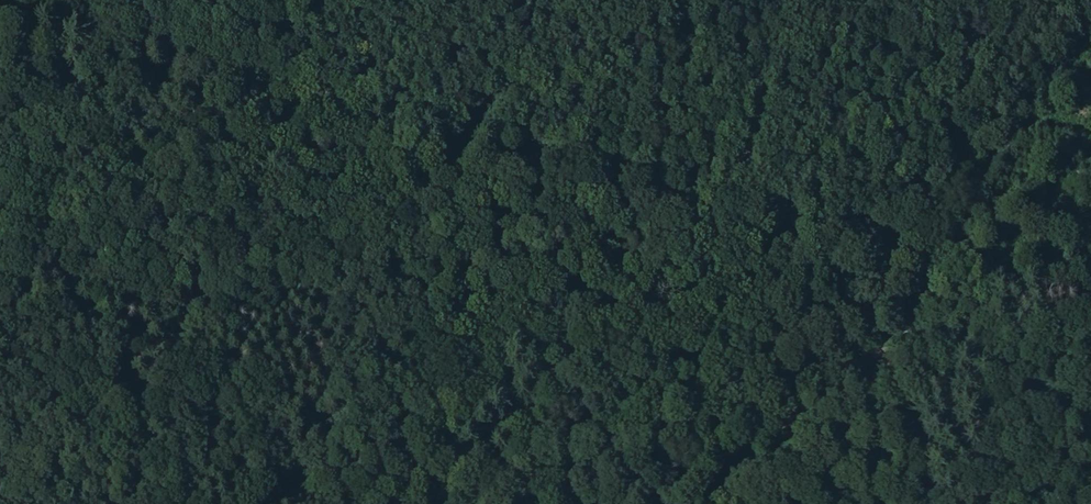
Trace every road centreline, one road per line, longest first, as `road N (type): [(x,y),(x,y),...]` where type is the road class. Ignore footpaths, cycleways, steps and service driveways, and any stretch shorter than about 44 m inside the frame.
road 1 (track): [(0,7),(730,183),(1090,283)]
road 2 (track): [(1090,20),(1020,121),(912,315),(878,352),(817,381),(719,503)]

